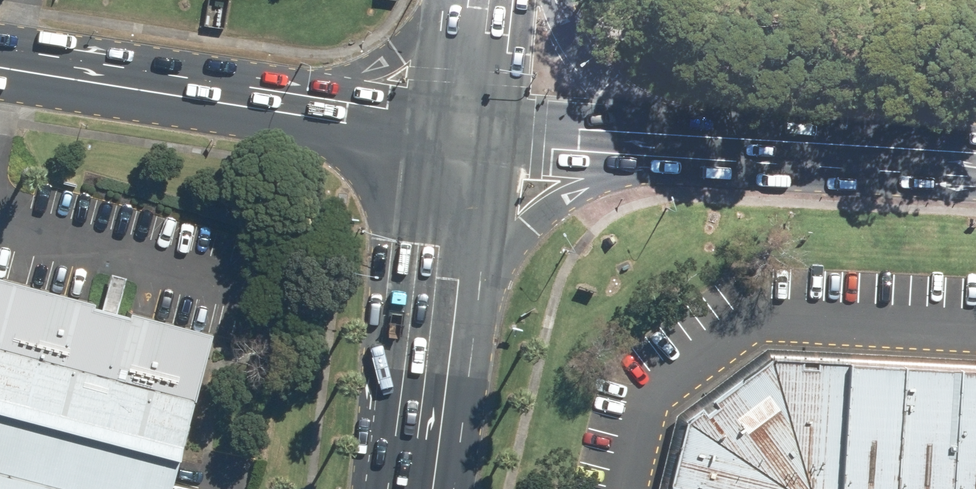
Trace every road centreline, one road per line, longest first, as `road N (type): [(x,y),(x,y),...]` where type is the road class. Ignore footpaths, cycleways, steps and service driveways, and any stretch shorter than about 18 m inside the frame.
road 1 (primary): [(710,140),(573,194),(526,226),(414,334)]
road 2 (primary): [(710,140),(975,157)]
road 3 (primary): [(447,131),(710,140)]
road 4 (primary): [(0,62),(258,103)]
road 5 (primary): [(541,0),(611,84),(710,140)]
road 6 (primary): [(258,103),(344,82),(415,33),(438,0)]
road 7 (primary): [(414,334),(447,131)]
road 8 (primary): [(258,103),(447,131)]
road 9 (primary): [(389,488),(414,334)]
road 10 (primary): [(447,131),(472,0)]

